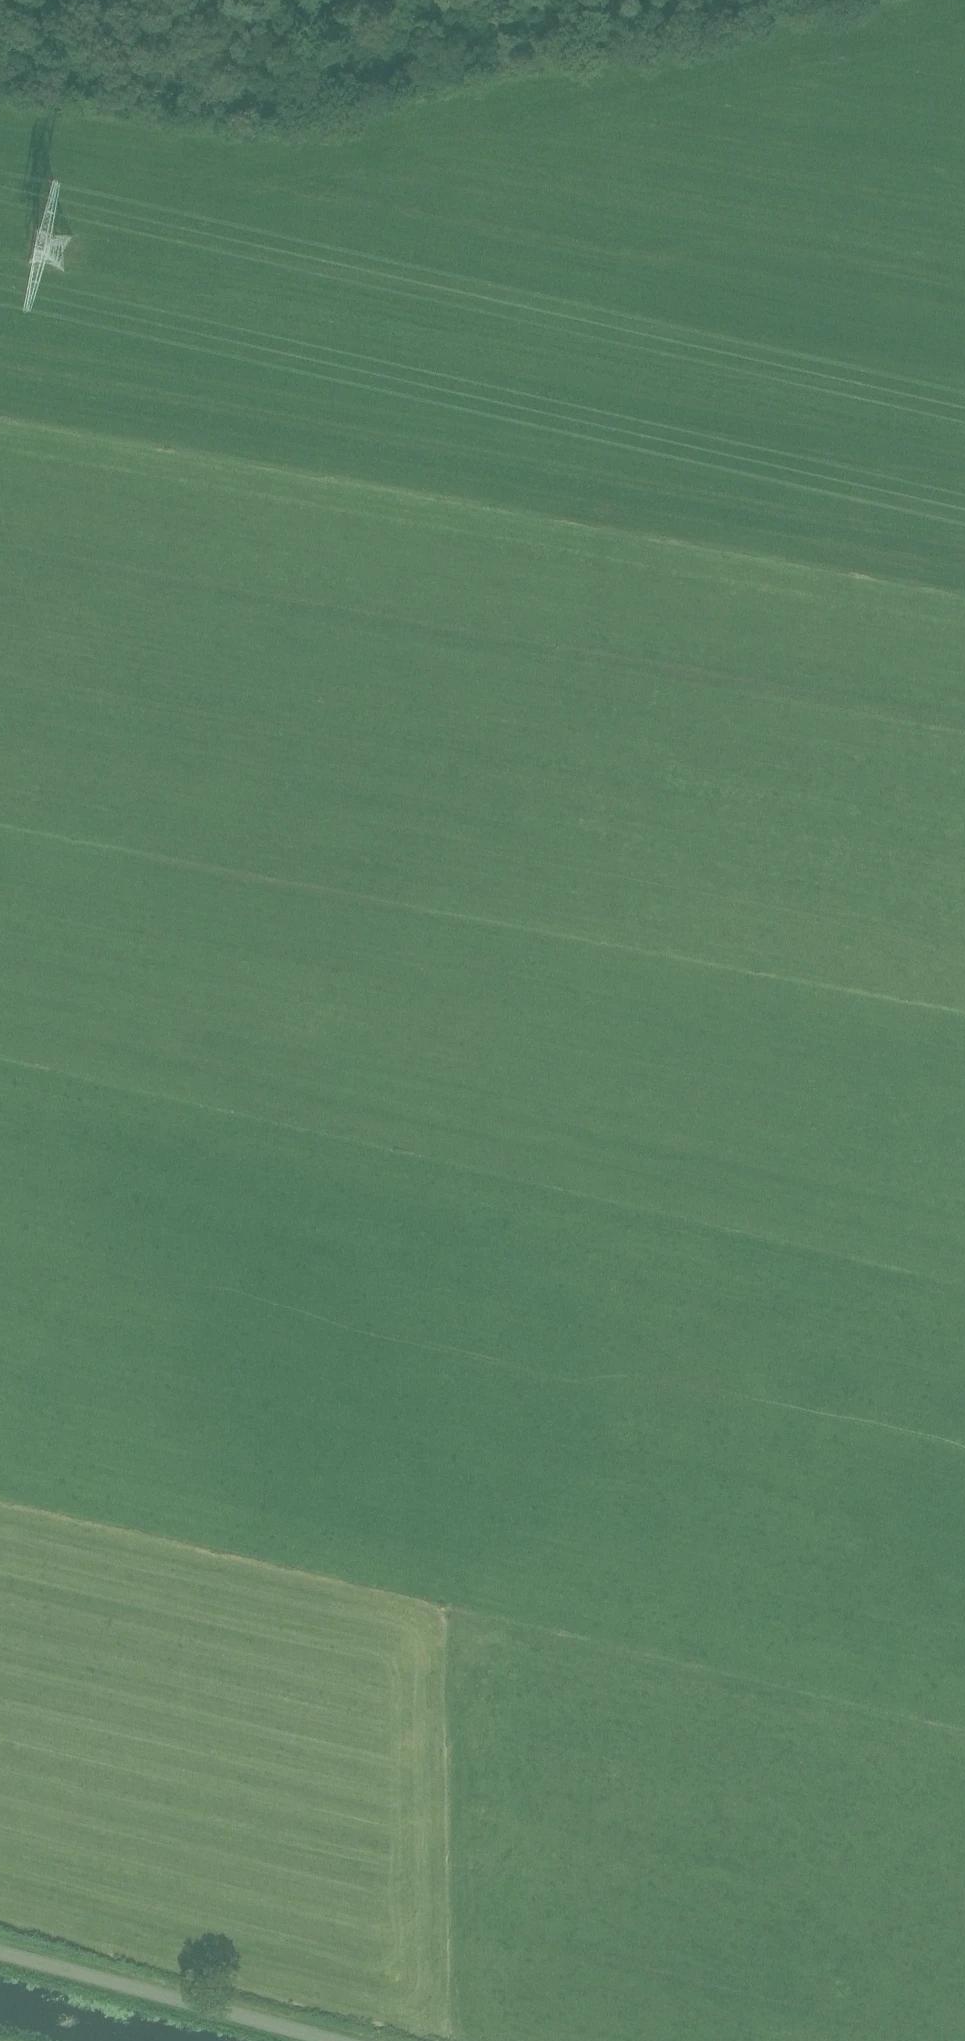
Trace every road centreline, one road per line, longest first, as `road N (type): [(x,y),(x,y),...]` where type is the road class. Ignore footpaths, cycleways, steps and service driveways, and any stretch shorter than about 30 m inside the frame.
road 1 (unclassified): [(325,2040),(0,1954)]

